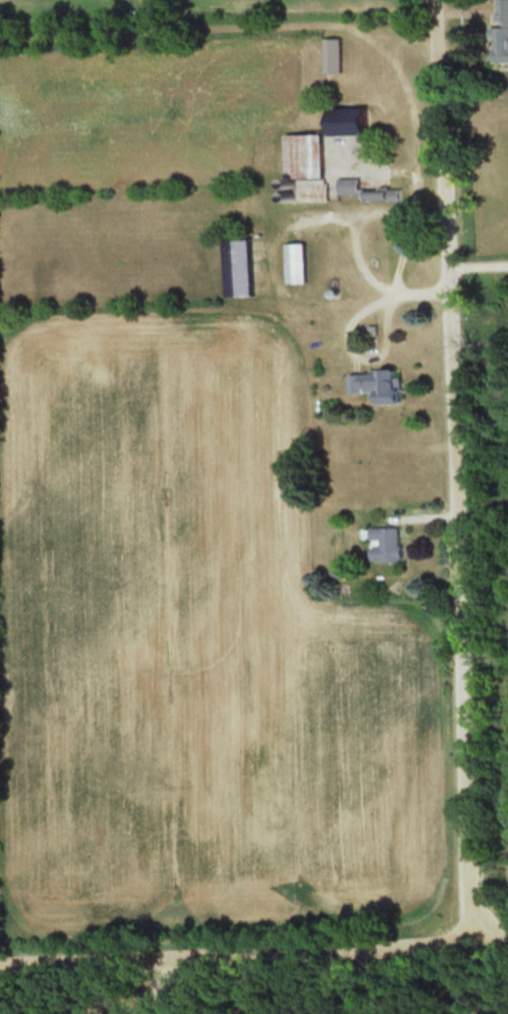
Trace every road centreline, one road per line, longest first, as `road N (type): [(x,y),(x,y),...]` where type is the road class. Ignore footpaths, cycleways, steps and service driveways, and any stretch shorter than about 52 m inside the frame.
road 1 (residential): [(477,938),(434,0)]
road 2 (residential): [(0,957),(507,937)]

